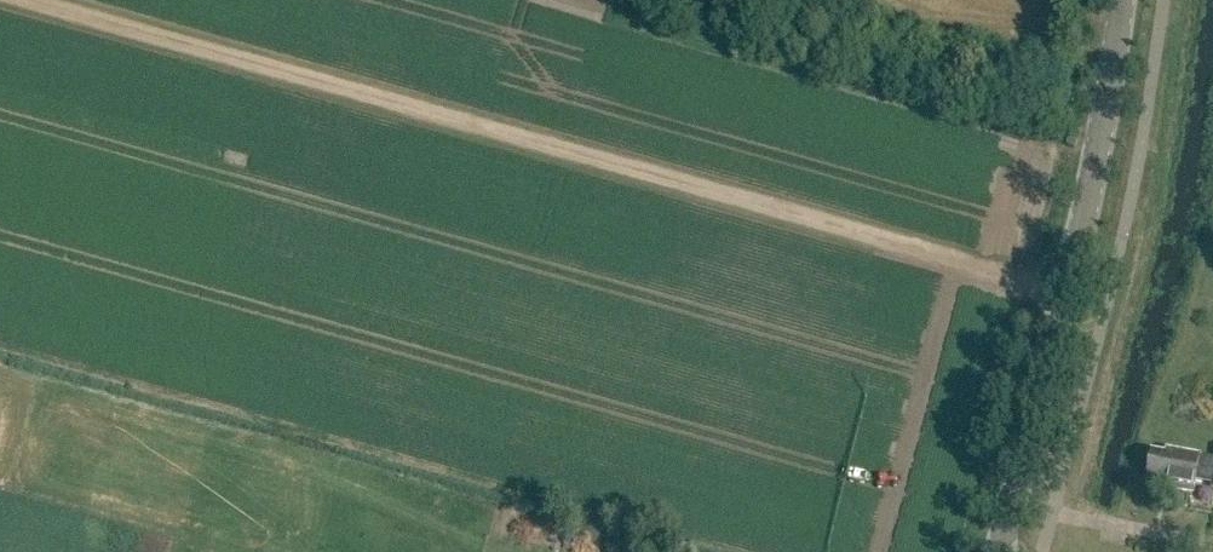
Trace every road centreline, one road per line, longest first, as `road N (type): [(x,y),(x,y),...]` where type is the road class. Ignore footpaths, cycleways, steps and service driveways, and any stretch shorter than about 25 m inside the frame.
road 1 (secondary): [(997,551),(1077,246),(1122,0)]

